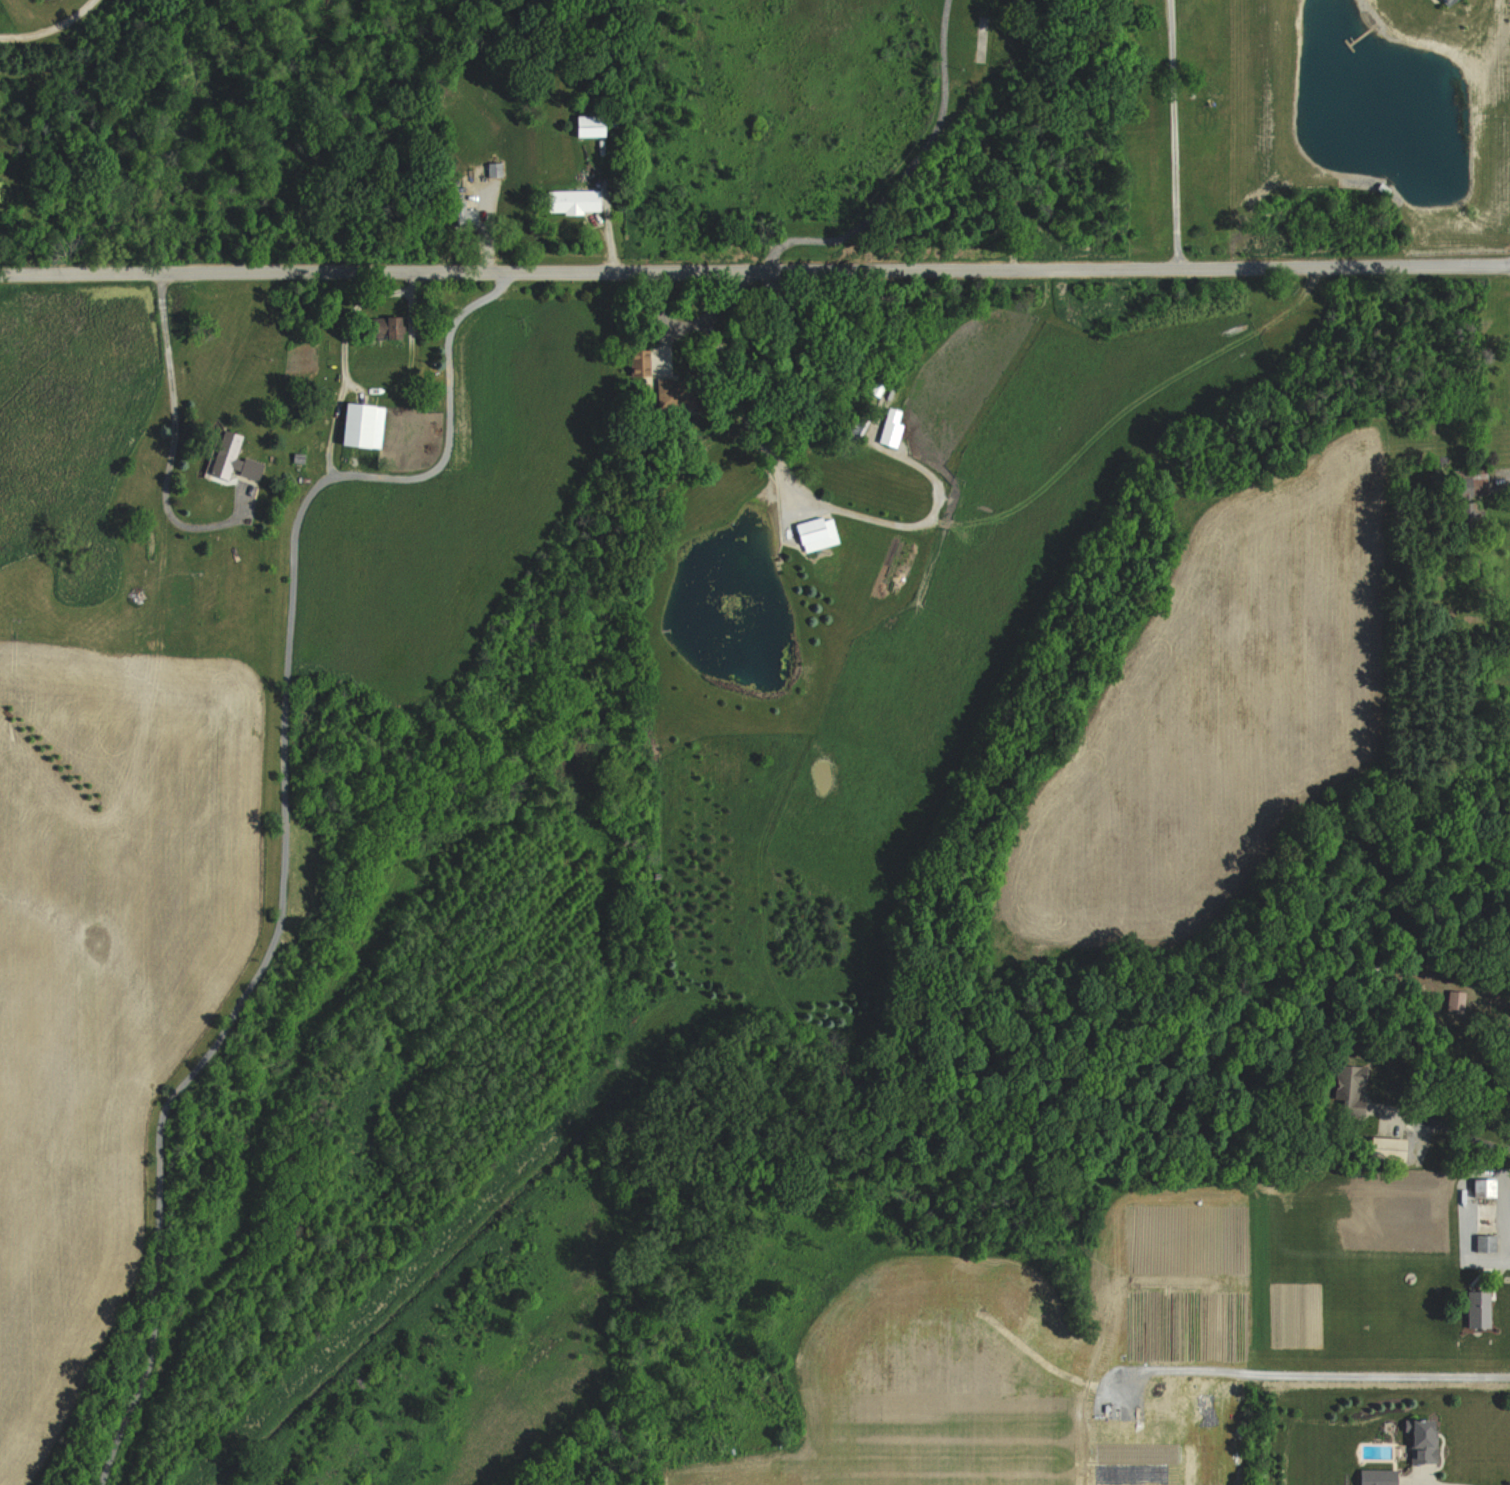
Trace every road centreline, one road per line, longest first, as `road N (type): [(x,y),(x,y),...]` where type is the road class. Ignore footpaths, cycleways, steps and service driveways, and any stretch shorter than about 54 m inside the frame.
road 1 (residential): [(0,275),(1509,269)]

